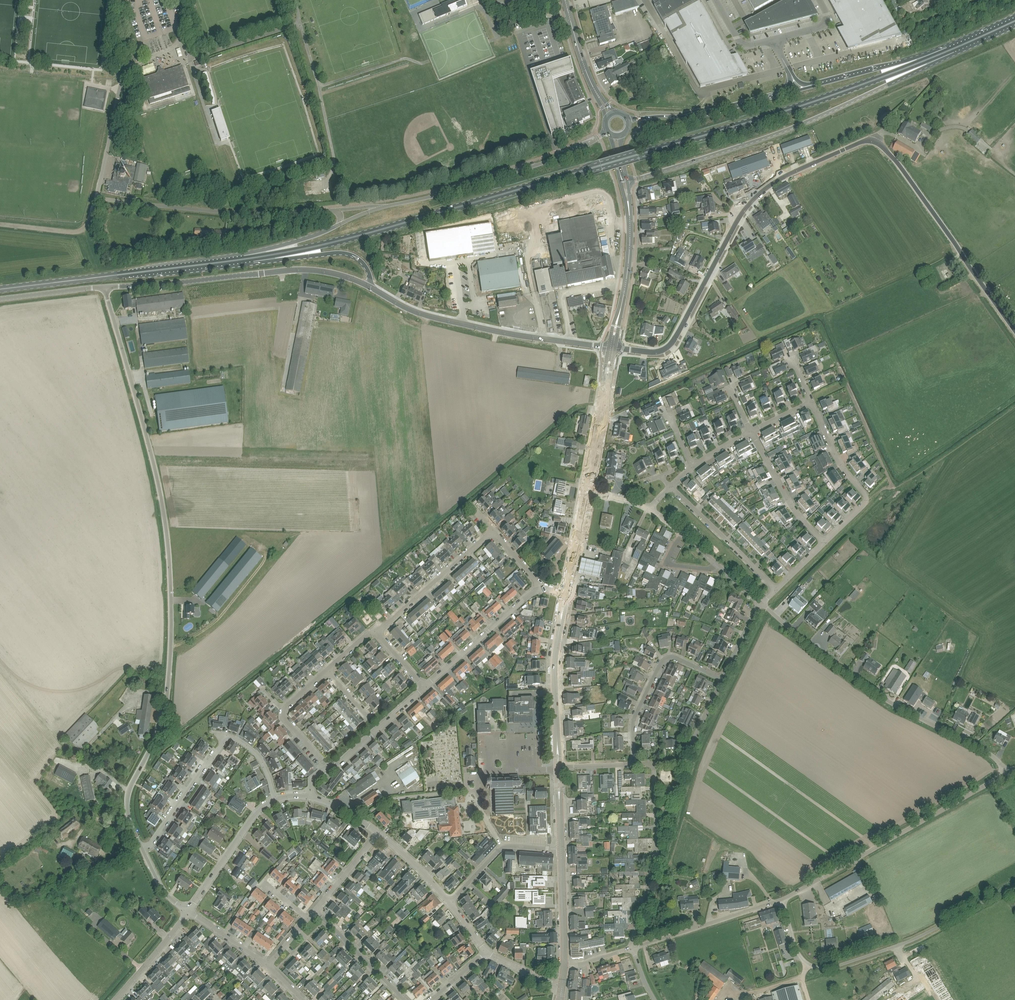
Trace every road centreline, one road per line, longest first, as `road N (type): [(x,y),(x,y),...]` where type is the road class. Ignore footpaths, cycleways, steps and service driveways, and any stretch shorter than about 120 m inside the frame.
road 1 (primary): [(253,258),(363,235),(697,137),(953,48)]
road 2 (unclassified): [(1014,328),(872,138),(787,175),(752,200),(671,346),(655,352),(616,348)]
road 3 (unclassified): [(142,847),(127,806),(167,693),(168,556),(151,449),(104,287)]
road 4 (primary): [(627,180),(790,128),(953,48)]
road 5 (unclassified): [(1007,773),(990,754),(818,653),(763,604)]
road 6 (unclassified): [(783,900),(804,962),(835,968),(895,949),(1014,886)]
road 7 (unclassified): [(368,286),(307,270),(104,287)]
road 8 (unclassified): [(783,900),(1007,773)]
road 9 (secondary): [(609,347),(433,317),(368,286)]
road 10 (primary): [(0,289),(236,260)]
road 11 (unclassified): [(97,198),(122,82),(179,40),(185,26),(179,0)]
road 12 (residential): [(276,800),(259,757),(227,737),(142,847)]
road 13 (residential): [(300,213),(97,198)]
road 14 (residential): [(632,948),(658,854),(655,763)]
road 15 (secondary): [(557,158),(387,206)]
road 16 (residential): [(633,764),(636,714),(667,657),(723,680)]
road 17 (tertiary): [(559,767),(555,673),(566,593)]
road 18 (residential): [(811,402),(838,460),(868,499),(825,542)]
road 19 (unclassified): [(632,948),(783,900)]
road 20 (residential): [(374,629),(493,530)]
road 21 (primary): [(780,93),(688,116),(629,120)]
road 22 (residential): [(539,587),(425,688)]
road 23 (primary): [(953,48),(809,86)]
road 24 (residential): [(776,590),(671,486)]
road 25 (unclassified): [(276,800),(259,810),(188,912)]
road 26 (primary): [(253,258),(347,253),(367,268),(368,286)]
road 27 (residential): [(825,542),(796,514),(751,431)]
road 28 (residential): [(425,688),(327,767)]
road 29 (residential): [(404,999),(315,911)]

